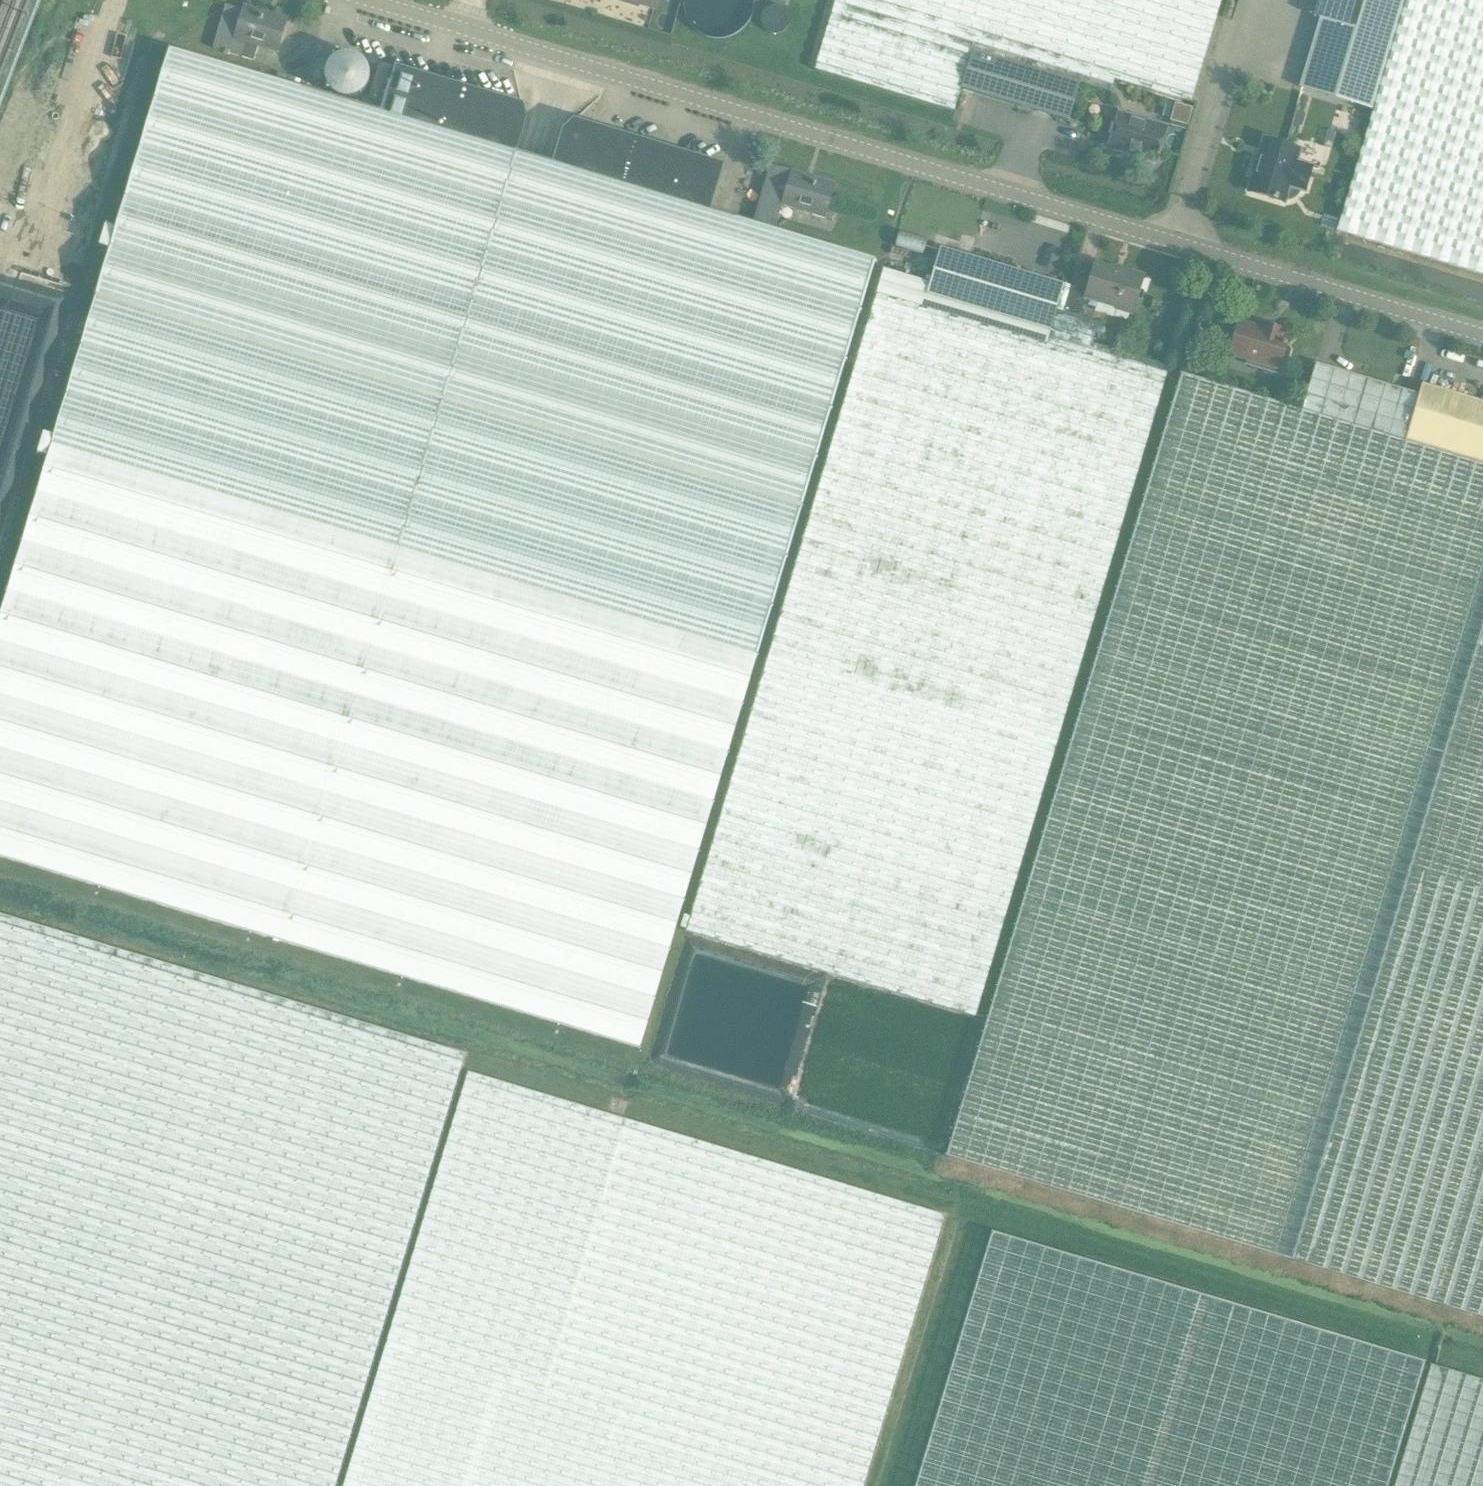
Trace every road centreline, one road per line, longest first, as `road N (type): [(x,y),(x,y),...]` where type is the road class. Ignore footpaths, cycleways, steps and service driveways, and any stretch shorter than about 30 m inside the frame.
road 1 (unclassified): [(1482,336),(365,0)]

